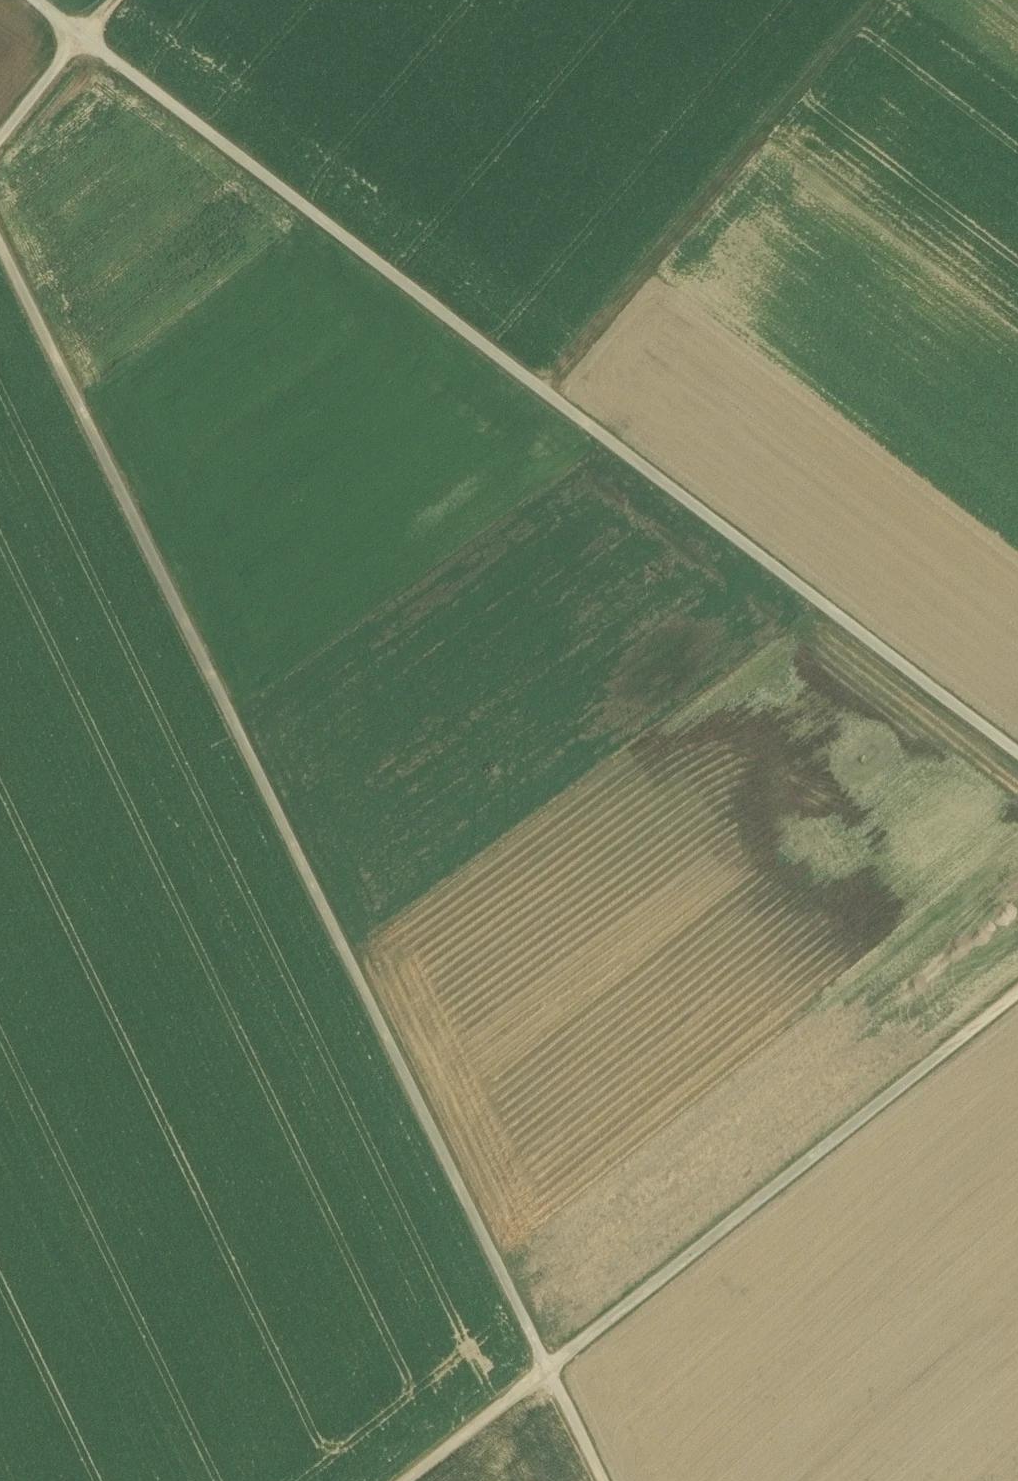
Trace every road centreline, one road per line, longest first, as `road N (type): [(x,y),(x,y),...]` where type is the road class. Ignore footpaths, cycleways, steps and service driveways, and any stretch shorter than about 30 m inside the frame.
road 1 (track): [(601,1480),(0,244)]
road 2 (unclassified): [(96,43),(1017,757)]
road 3 (track): [(407,1480),(1017,993)]
road 4 (track): [(881,0),(542,392)]
road 5 (track): [(0,143),(133,0)]

